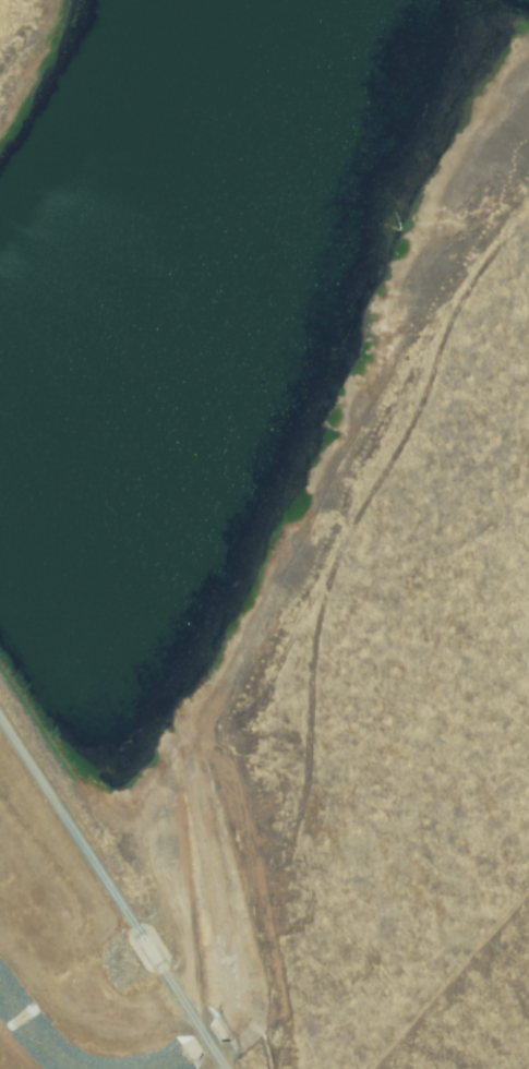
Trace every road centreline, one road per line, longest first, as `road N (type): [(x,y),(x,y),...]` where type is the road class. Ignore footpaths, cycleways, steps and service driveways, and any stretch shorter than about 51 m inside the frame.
road 1 (track): [(228,1068),(0,718)]

